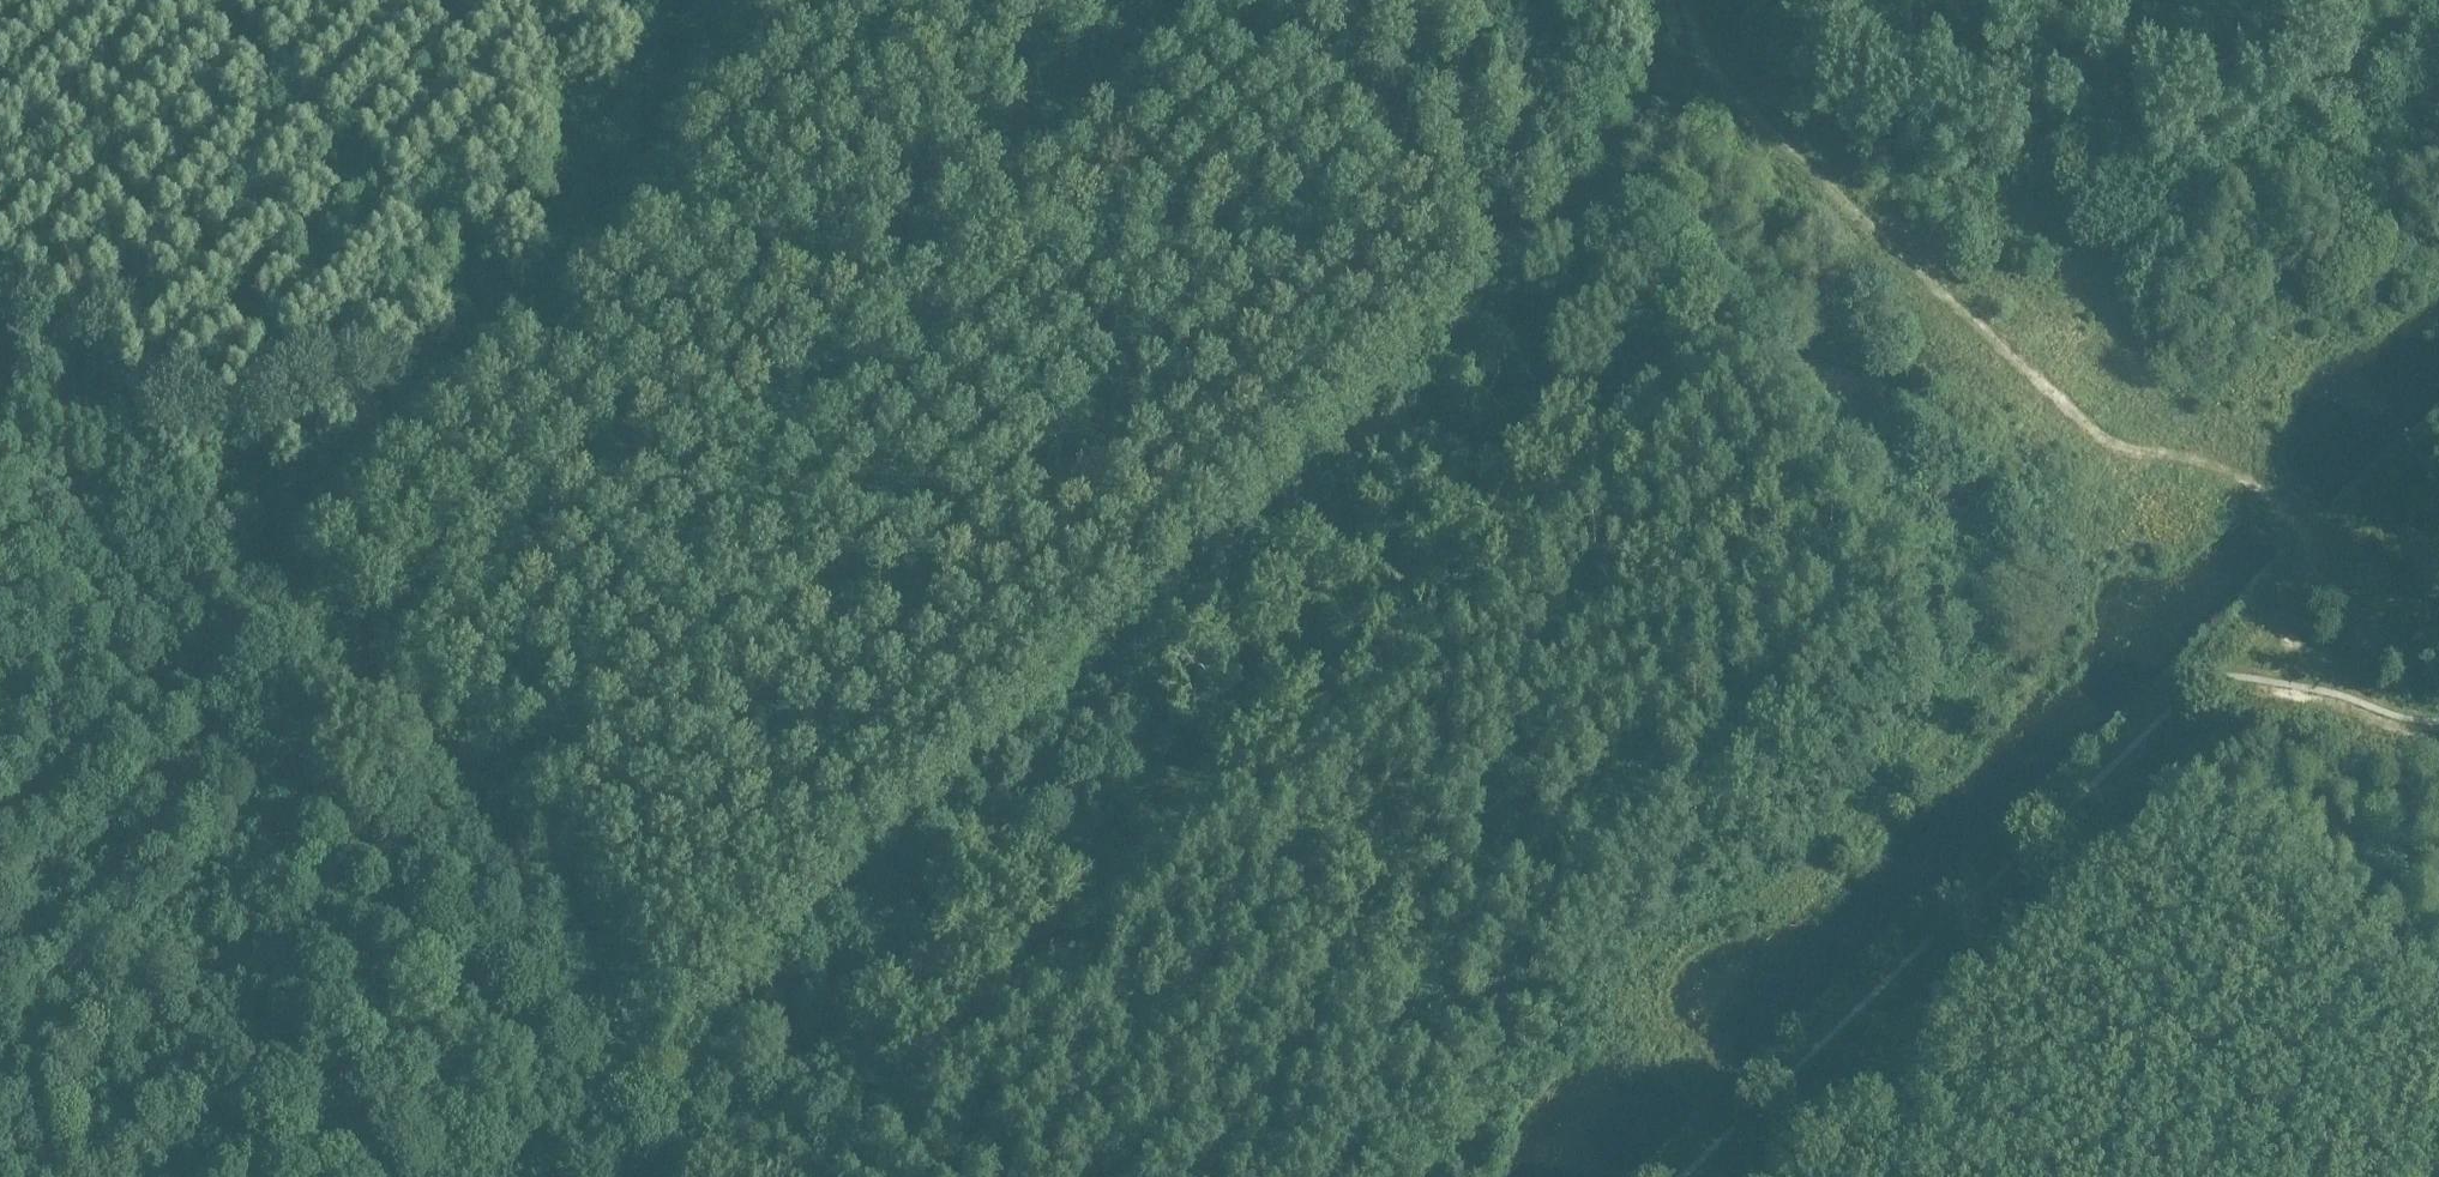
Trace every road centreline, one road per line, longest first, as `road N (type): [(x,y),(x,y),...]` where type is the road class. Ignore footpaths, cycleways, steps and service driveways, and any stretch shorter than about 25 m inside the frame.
road 1 (track): [(2406,714),(2370,681),(2284,626),(2121,461),(1805,168),(1693,40),(1686,0)]

